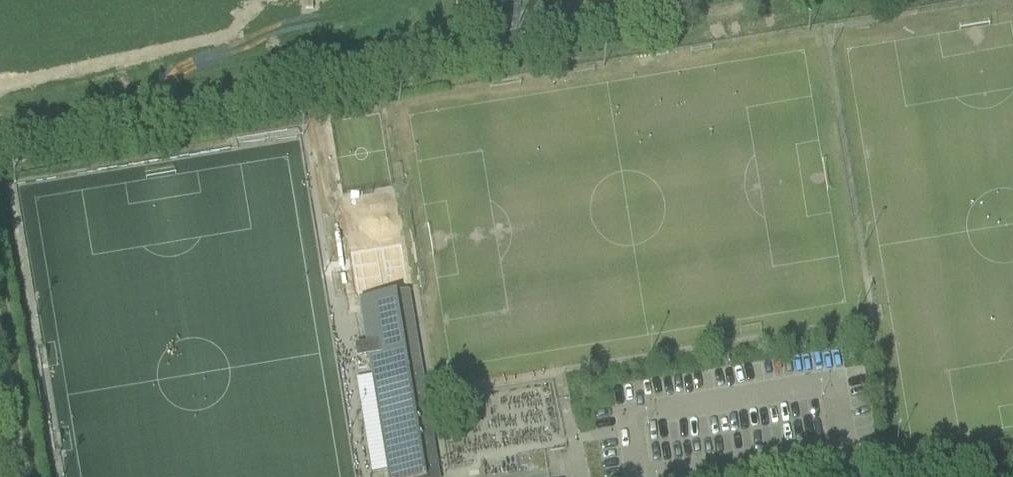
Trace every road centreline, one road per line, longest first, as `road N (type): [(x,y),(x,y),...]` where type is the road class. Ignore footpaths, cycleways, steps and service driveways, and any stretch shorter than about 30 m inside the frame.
road 1 (unclassified): [(0,158),(435,65),(453,50),(466,0)]

